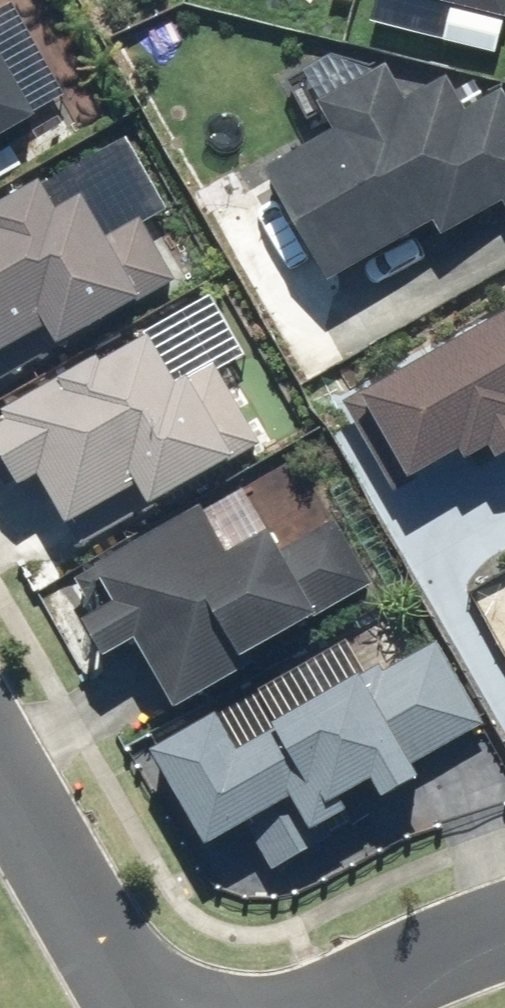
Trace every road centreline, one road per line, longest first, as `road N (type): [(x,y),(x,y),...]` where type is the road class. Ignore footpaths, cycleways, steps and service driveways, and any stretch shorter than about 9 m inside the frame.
road 1 (residential): [(146,1007),(0,758)]
road 2 (residential): [(504,920),(457,929),(305,1007)]

